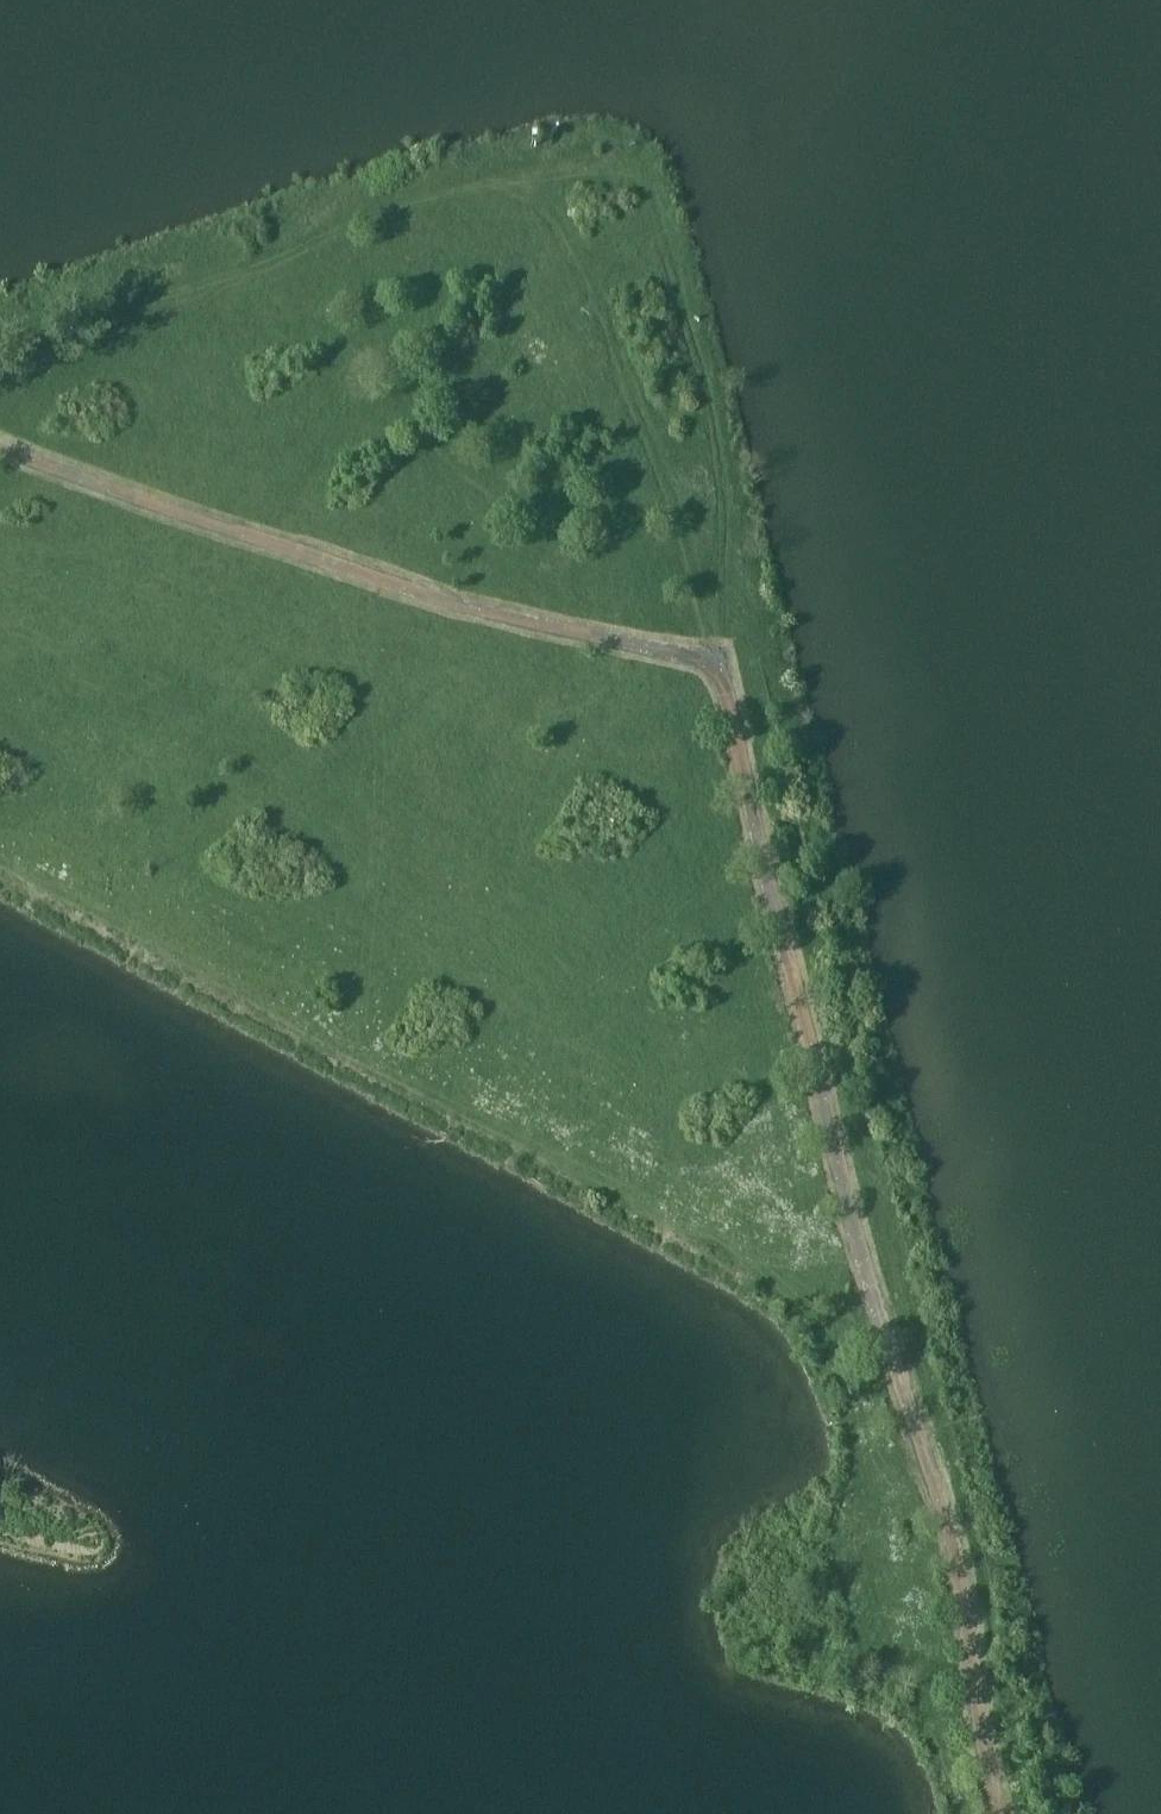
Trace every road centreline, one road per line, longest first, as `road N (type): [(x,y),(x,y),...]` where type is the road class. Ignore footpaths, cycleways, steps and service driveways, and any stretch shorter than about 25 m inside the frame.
road 1 (track): [(996,1813),(960,1601),(867,1287),(703,595),(671,493),(626,392)]

